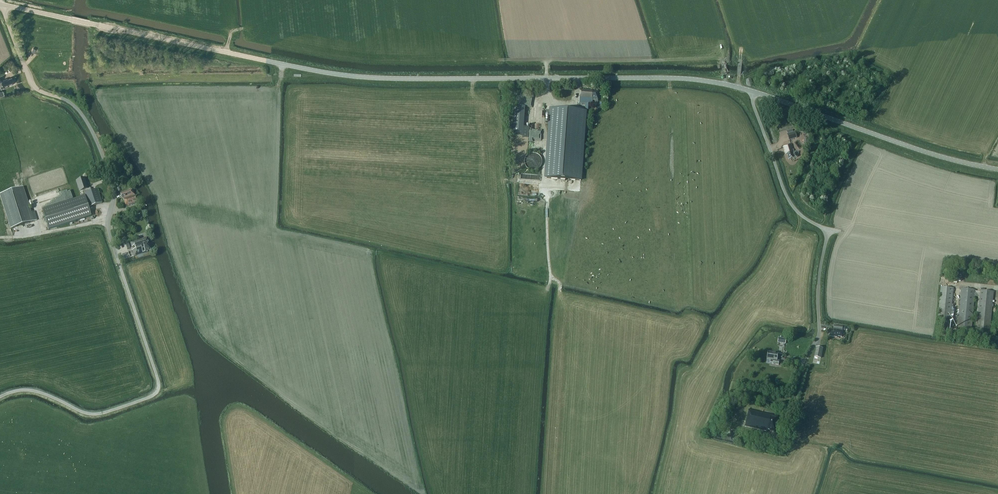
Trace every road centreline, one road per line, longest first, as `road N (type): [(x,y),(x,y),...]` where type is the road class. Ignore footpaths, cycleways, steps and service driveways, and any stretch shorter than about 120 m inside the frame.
road 1 (tertiary): [(752,92),(667,78),(355,77),(1,4)]
road 2 (unclassified): [(119,265),(108,228),(114,194),(100,148),(77,108),(30,80),(1,4)]
road 3 (unclassified): [(805,365),(818,336),(827,235),(785,194),(752,92)]
road 4 (tertiary): [(997,169),(752,92)]

